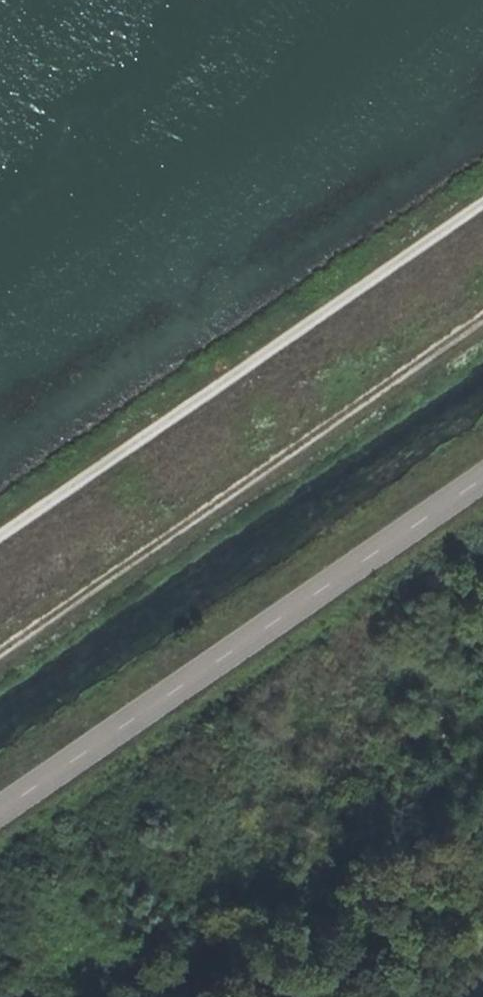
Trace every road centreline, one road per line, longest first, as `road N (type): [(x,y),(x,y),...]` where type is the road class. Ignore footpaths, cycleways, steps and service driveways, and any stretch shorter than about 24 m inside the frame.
road 1 (track): [(482,202),(0,538)]
road 2 (track): [(482,326),(0,661)]
road 3 (tertiary): [(482,474),(0,804)]

